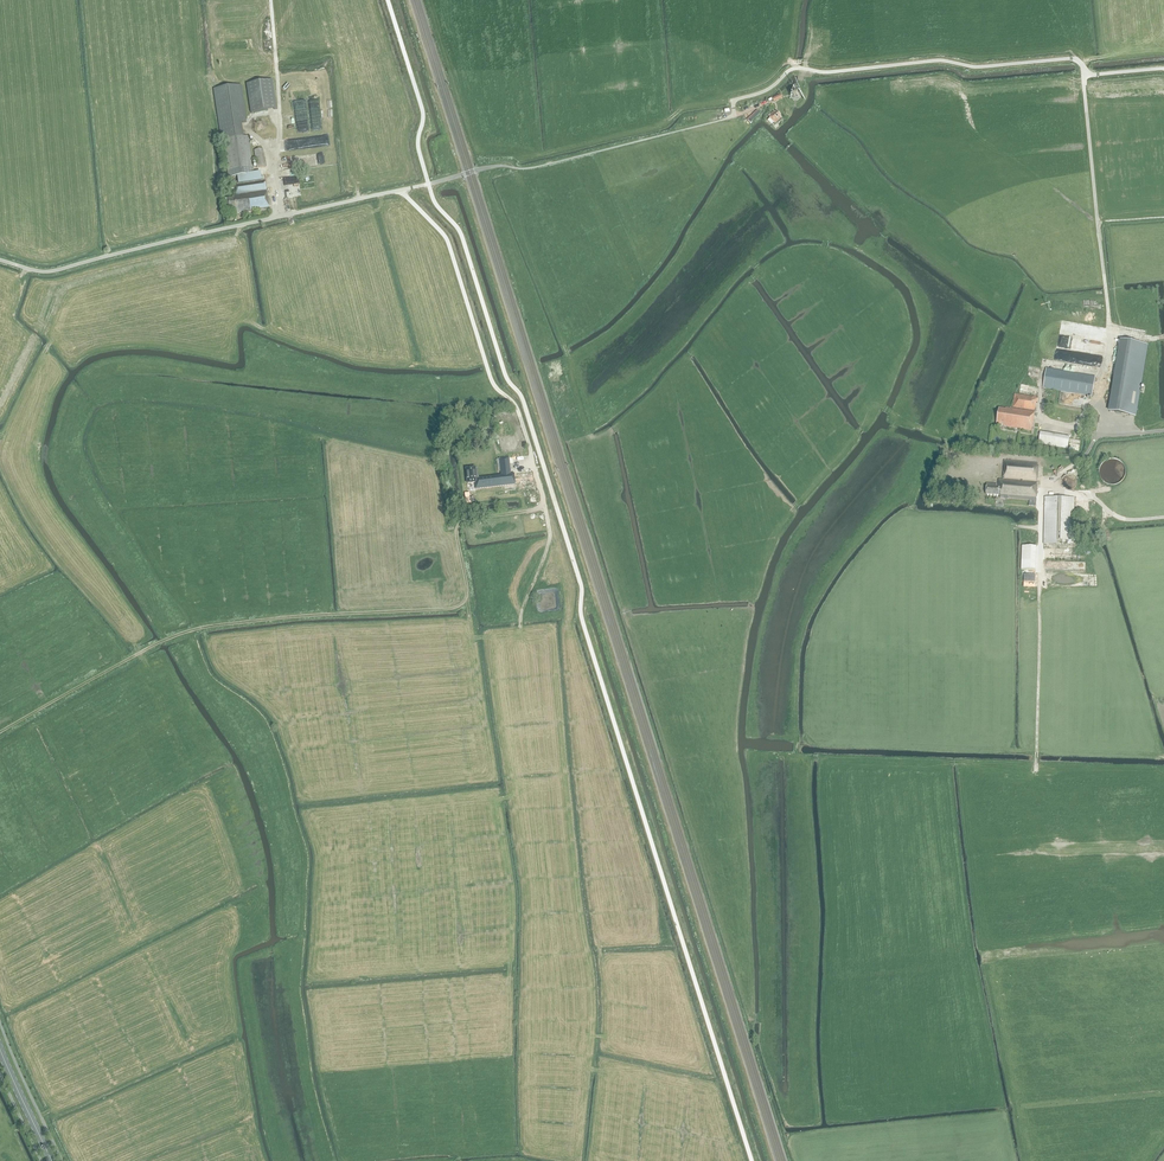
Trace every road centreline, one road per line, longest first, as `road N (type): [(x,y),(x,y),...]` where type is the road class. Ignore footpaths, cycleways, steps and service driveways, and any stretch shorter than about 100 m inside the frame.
road 1 (unclassified): [(733,116),(733,100),(801,68),(1071,58),(1091,74),(1163,69)]
road 2 (unclassified): [(0,261),(50,271),(428,184)]
road 3 (track): [(504,166),(733,100)]
road 4 (primary): [(52,1160),(0,1048)]

